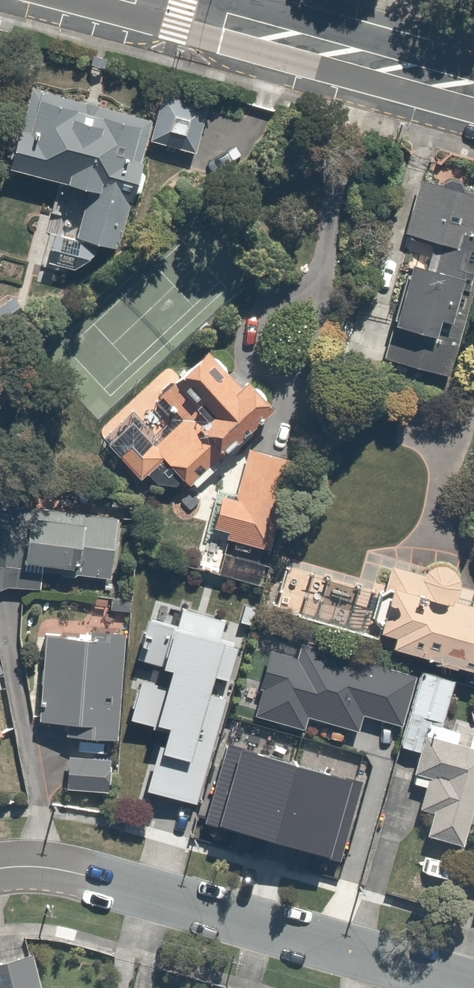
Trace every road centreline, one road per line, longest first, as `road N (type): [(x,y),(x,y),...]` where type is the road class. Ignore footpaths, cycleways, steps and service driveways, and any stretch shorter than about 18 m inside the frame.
road 1 (residential): [(465,987),(45,869),(0,869)]
road 2 (secondary): [(473,90),(146,0)]

